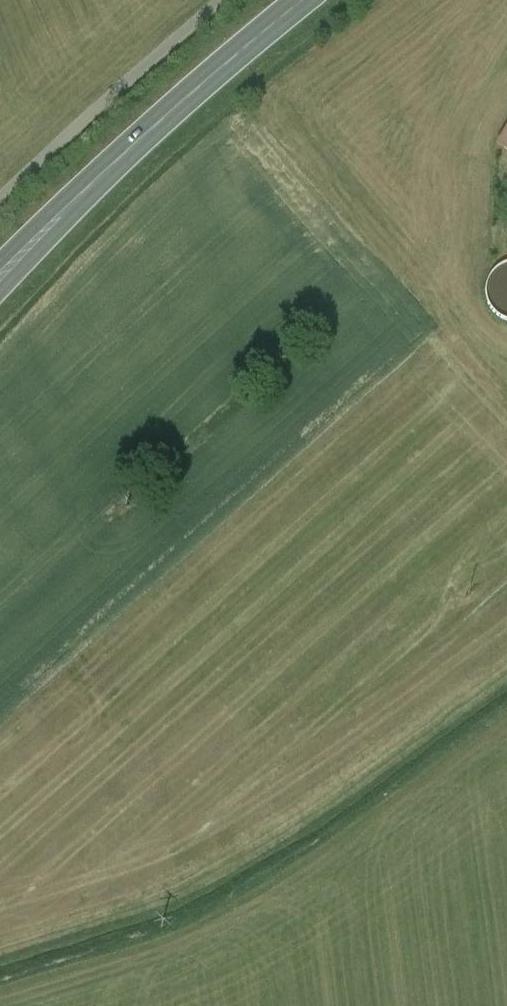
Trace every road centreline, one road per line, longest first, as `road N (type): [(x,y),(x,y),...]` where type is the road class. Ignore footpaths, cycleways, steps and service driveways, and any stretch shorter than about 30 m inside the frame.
road 1 (primary): [(303,0),(114,162),(0,281)]

